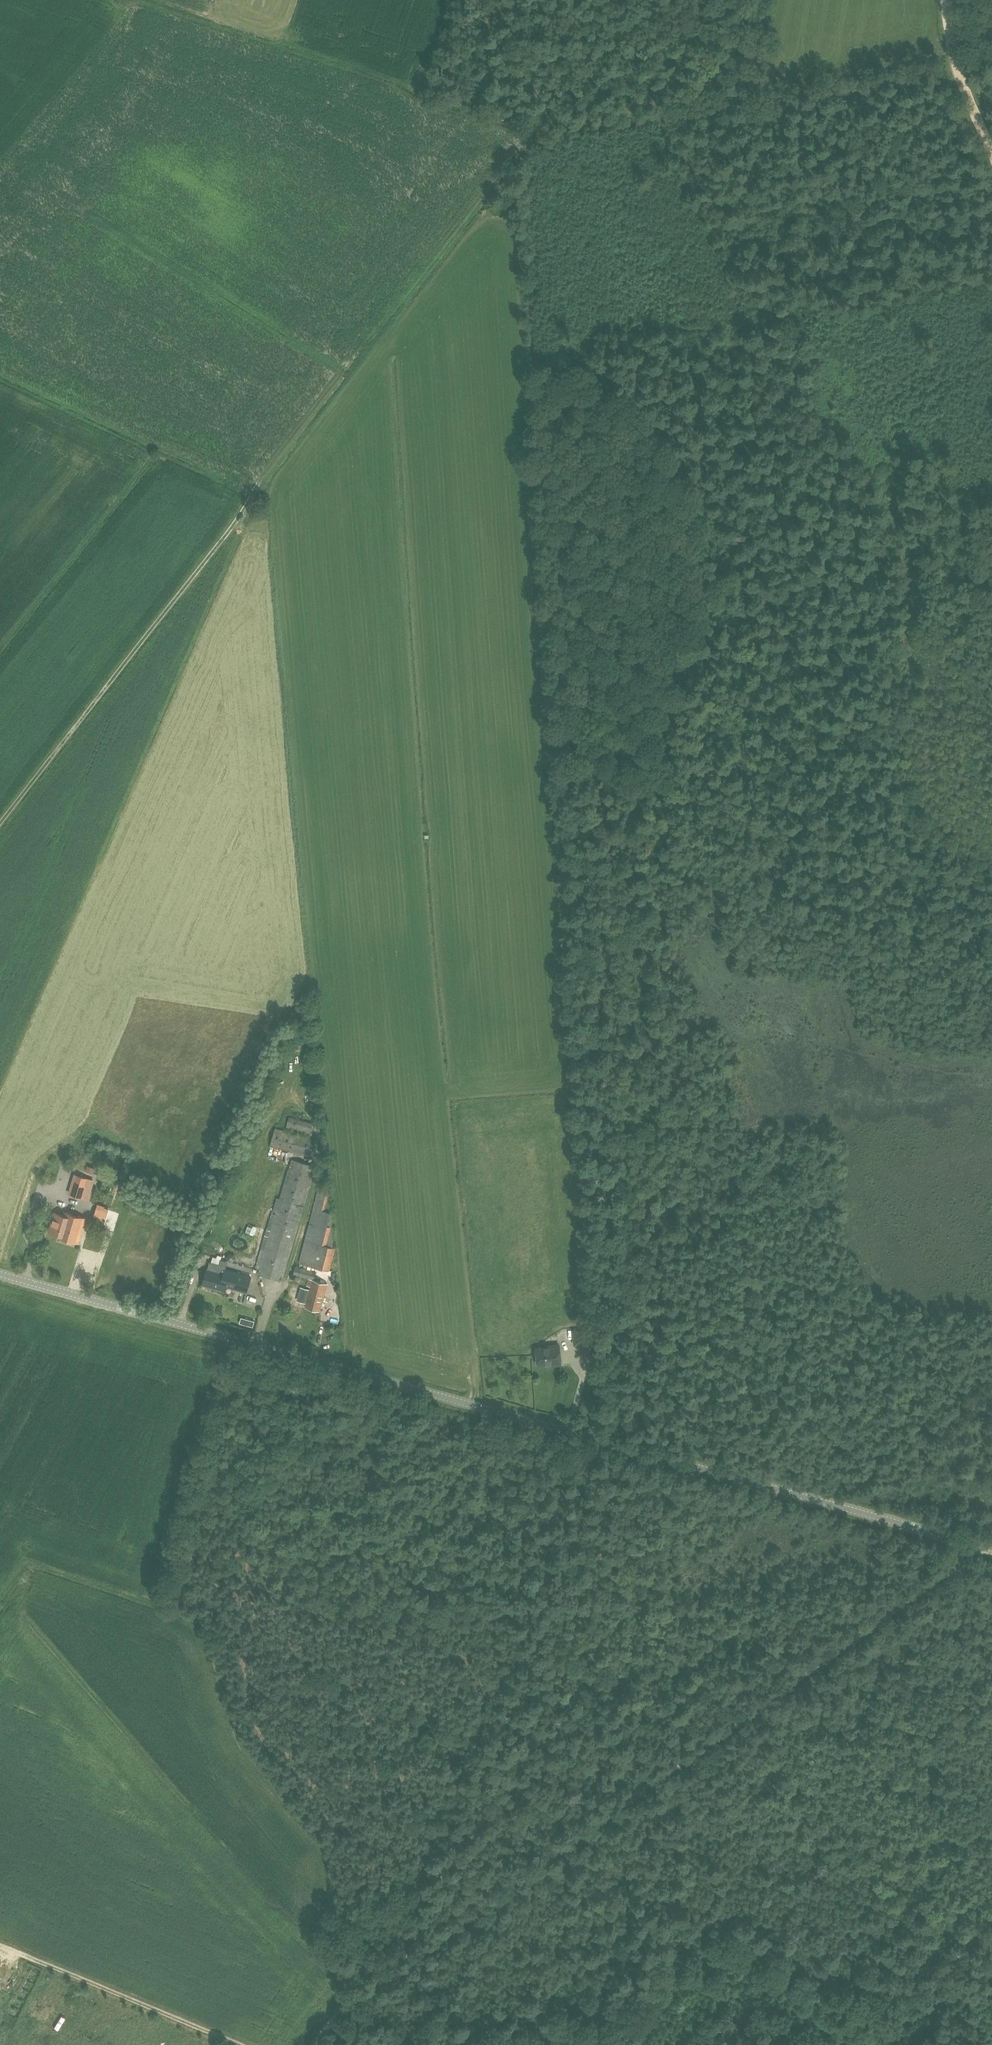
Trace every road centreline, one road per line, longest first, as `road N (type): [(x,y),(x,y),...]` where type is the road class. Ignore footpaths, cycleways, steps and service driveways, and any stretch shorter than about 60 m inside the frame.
road 1 (tertiary): [(991,1549),(0,1274)]
road 2 (track): [(976,1545),(352,2002),(317,2044)]
road 3 (track): [(0,826),(259,489)]
road 4 (track): [(237,2044),(0,1946)]
road 5 (track): [(991,153),(955,65),(947,0)]

